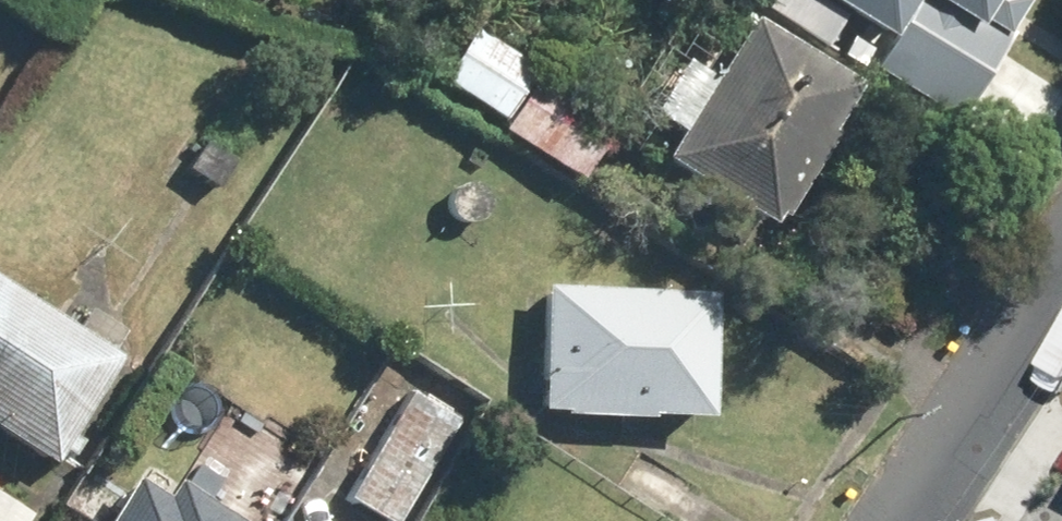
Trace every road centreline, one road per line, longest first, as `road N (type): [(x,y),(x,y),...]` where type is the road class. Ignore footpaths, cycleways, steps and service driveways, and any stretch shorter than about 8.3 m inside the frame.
road 1 (residential): [(1061,276),(901,520)]

